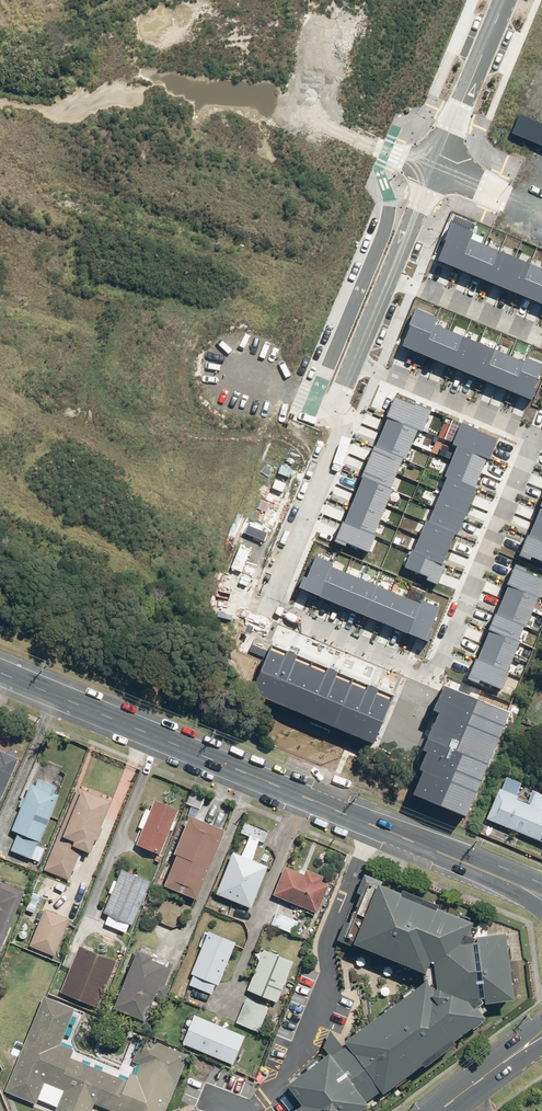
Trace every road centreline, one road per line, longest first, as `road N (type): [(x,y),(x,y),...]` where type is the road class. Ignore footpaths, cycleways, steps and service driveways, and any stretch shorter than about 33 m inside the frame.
road 1 (residential): [(336,402),(343,427),(273,605),(433,674),(532,436),(353,360)]
road 2 (secondary): [(0,671),(541,897)]
road 3 (residential): [(503,0),(389,274)]
road 4 (residential): [(389,274),(541,337)]
road 5 (unknown): [(541,219),(432,169)]

